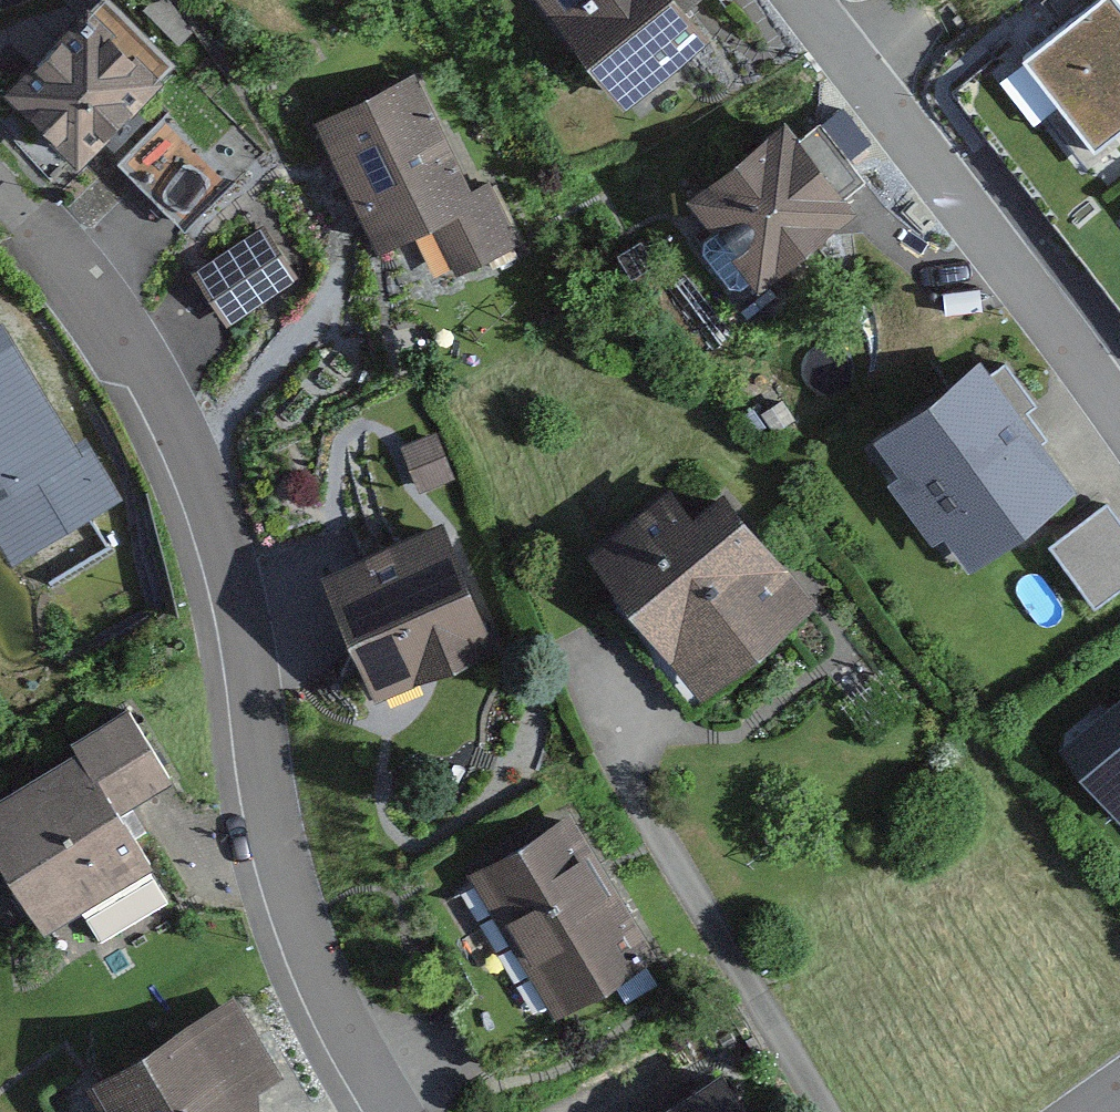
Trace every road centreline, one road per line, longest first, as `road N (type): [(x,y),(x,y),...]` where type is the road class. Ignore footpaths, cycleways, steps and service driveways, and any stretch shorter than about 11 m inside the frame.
road 1 (residential): [(0,203),(136,362),(204,506),(292,908),(386,1111)]
road 2 (residential): [(794,0),(1119,412)]

